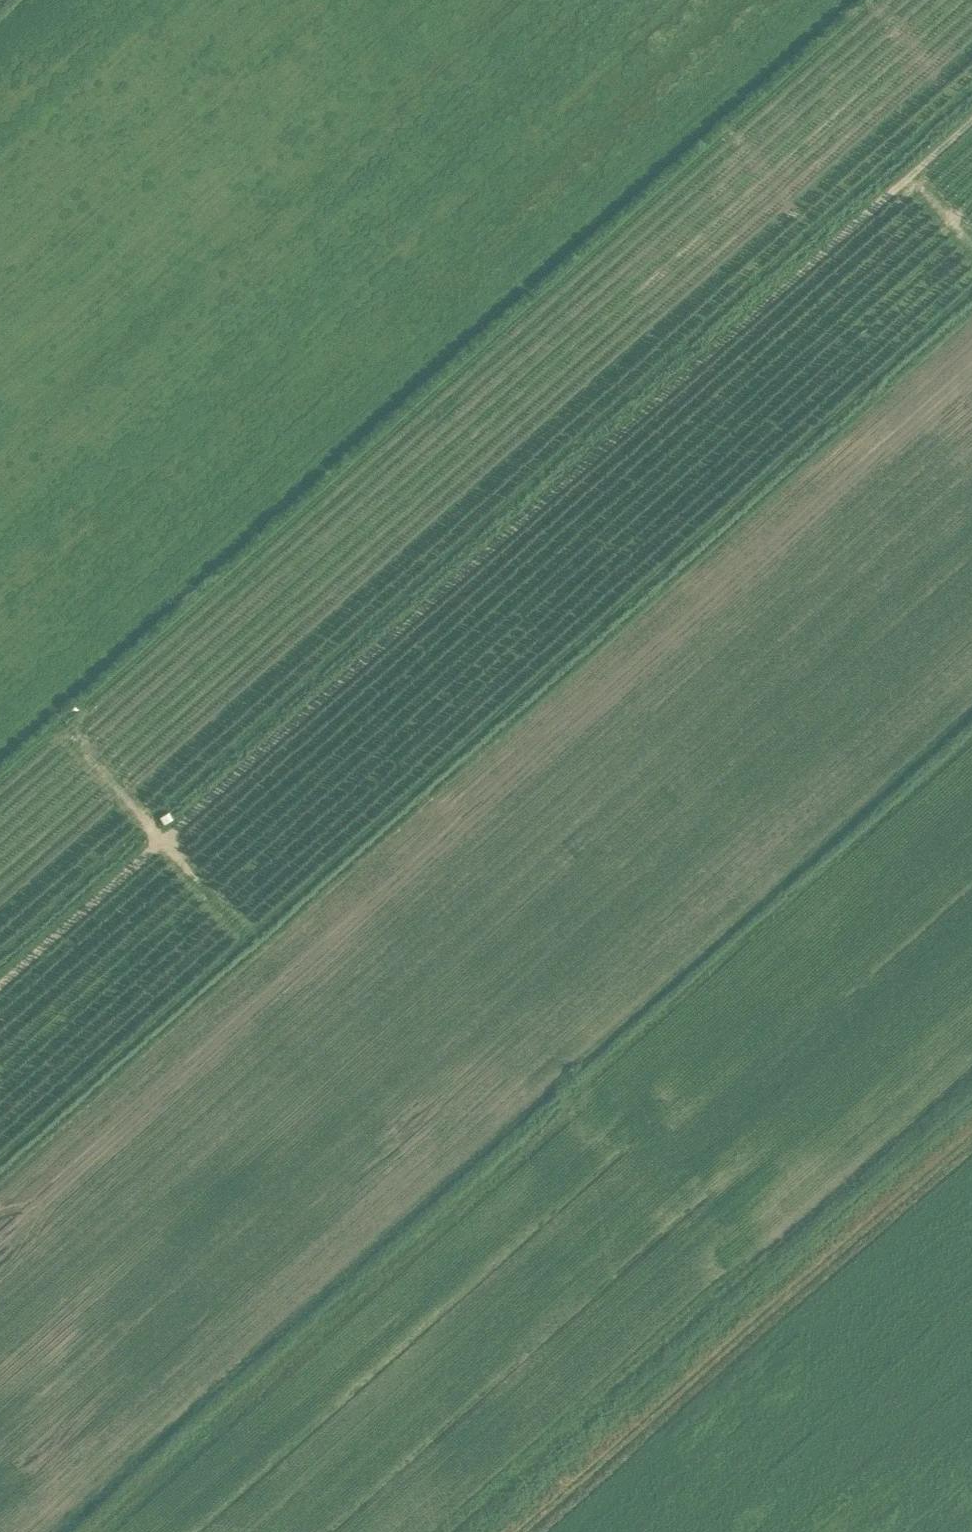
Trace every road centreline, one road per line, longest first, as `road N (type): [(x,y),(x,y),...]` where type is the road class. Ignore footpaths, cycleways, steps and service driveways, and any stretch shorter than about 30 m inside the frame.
road 1 (track): [(0,982),(971,115)]

